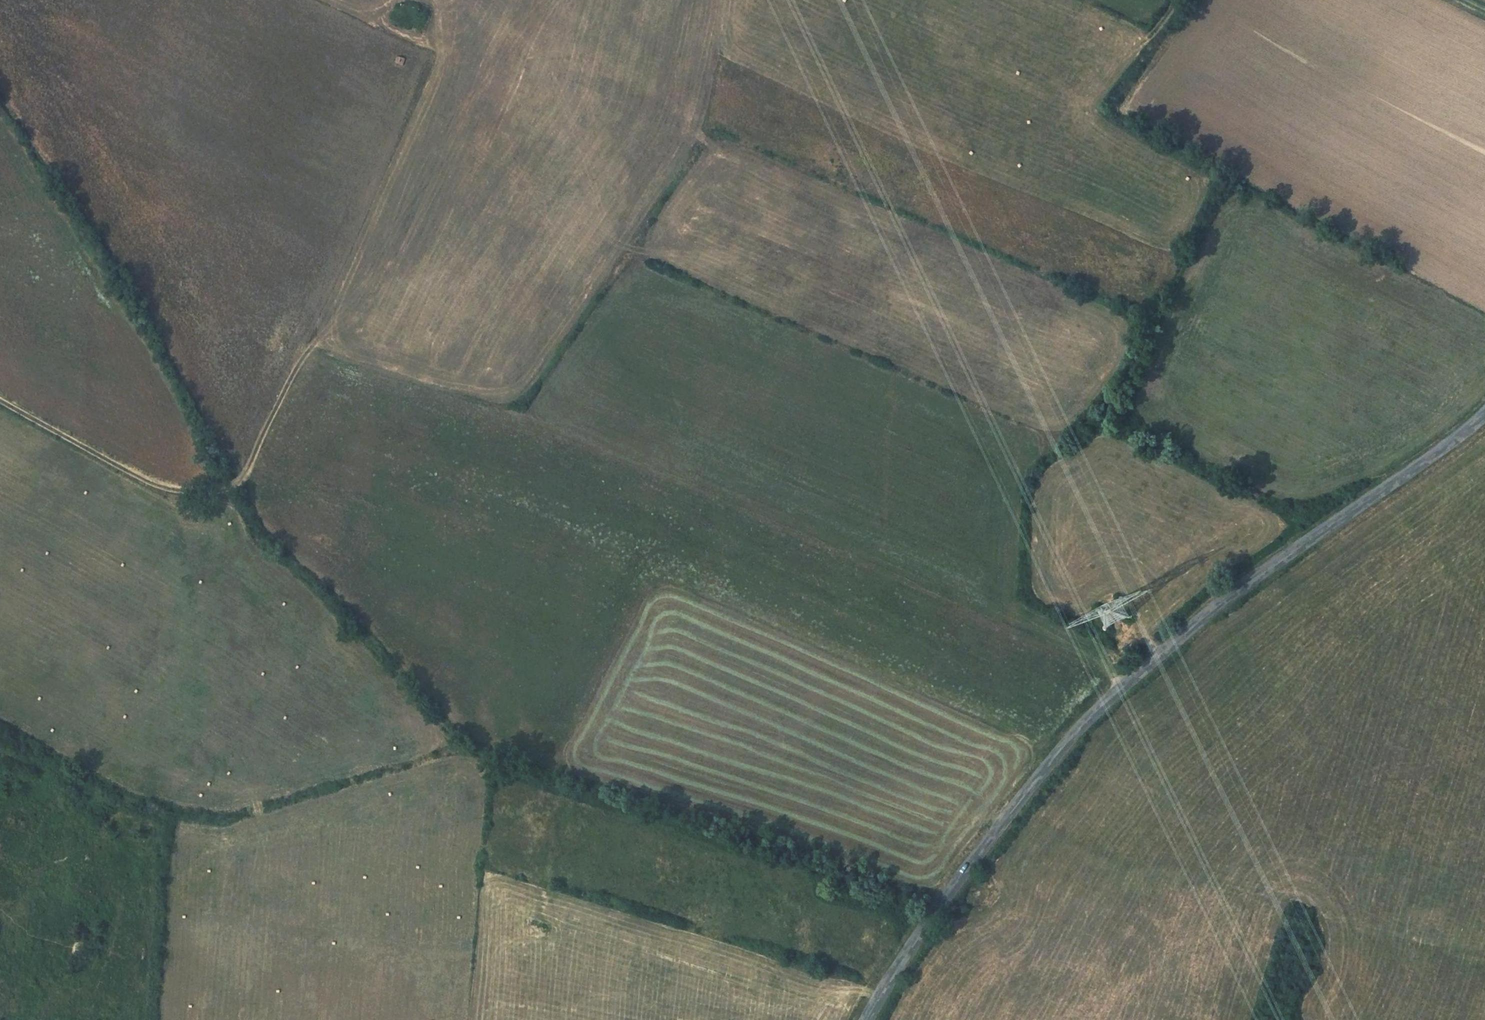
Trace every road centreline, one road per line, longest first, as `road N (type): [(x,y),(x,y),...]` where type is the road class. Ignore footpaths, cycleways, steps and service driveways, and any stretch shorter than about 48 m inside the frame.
road 1 (unclassified): [(1484,429),(1232,604),(1083,741),(946,909),(875,1019)]
road 2 (track): [(0,386),(131,474),(213,482),(258,441),(307,338)]

